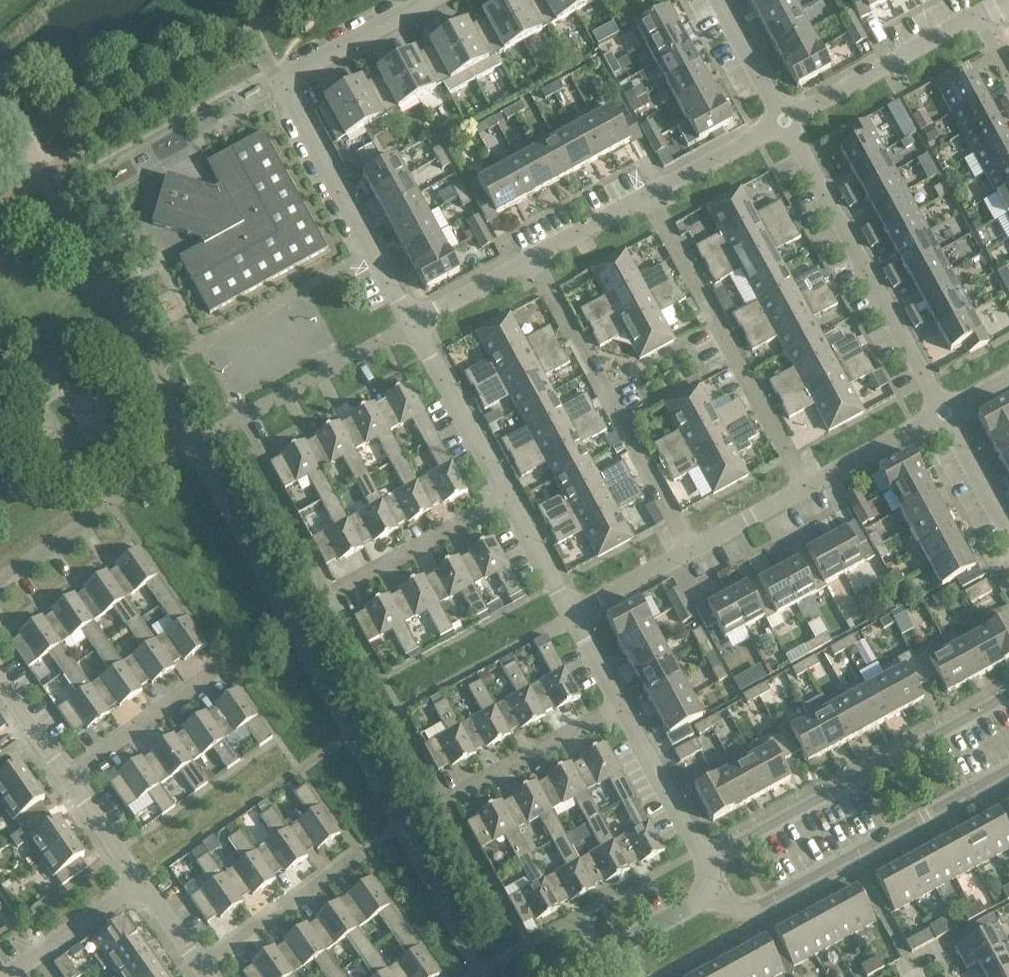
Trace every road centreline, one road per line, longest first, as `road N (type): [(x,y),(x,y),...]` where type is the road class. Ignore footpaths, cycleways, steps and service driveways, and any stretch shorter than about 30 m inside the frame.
road 1 (residential): [(410,324),(282,79),(432,0)]
road 2 (residential): [(807,490),(651,195)]
road 3 (residential): [(685,556),(531,260)]
road 4 (residential): [(1008,695),(720,854)]
road 5 (residential): [(942,410),(785,125)]
road 6 (residential): [(717,894),(739,903),(783,897),(1008,778)]
road 7 (residential): [(785,125),(972,25)]
road 8 (residential): [(509,496),(410,324)]
road 9 (residential): [(356,857),(200,970)]
road 10 (residential): [(66,777),(219,669)]
road 11 (residential): [(720,854),(695,839),(622,704)]
road 12 (residential): [(463,786),(622,704)]
road 13 (residential): [(357,578),(509,496)]
road 14 (residential): [(7,976),(139,883)]
road 15 (residential): [(807,490),(942,410)]
road 16 (residential): [(651,195),(785,125)]
road 17 (residential): [(785,125),(718,0)]
road 18 (residential): [(1008,532),(942,410)]
road 19 (residential): [(685,556),(807,490)]
road 20 (residential): [(410,324),(531,260)]
road 21 (residential): [(531,260),(651,195)]
road 22 (residential): [(572,613),(509,496)]
road 23 (residential): [(139,883),(66,777)]
road 24 (residential): [(572,613),(685,556)]
road 25 (residential): [(611,955),(717,894)]

